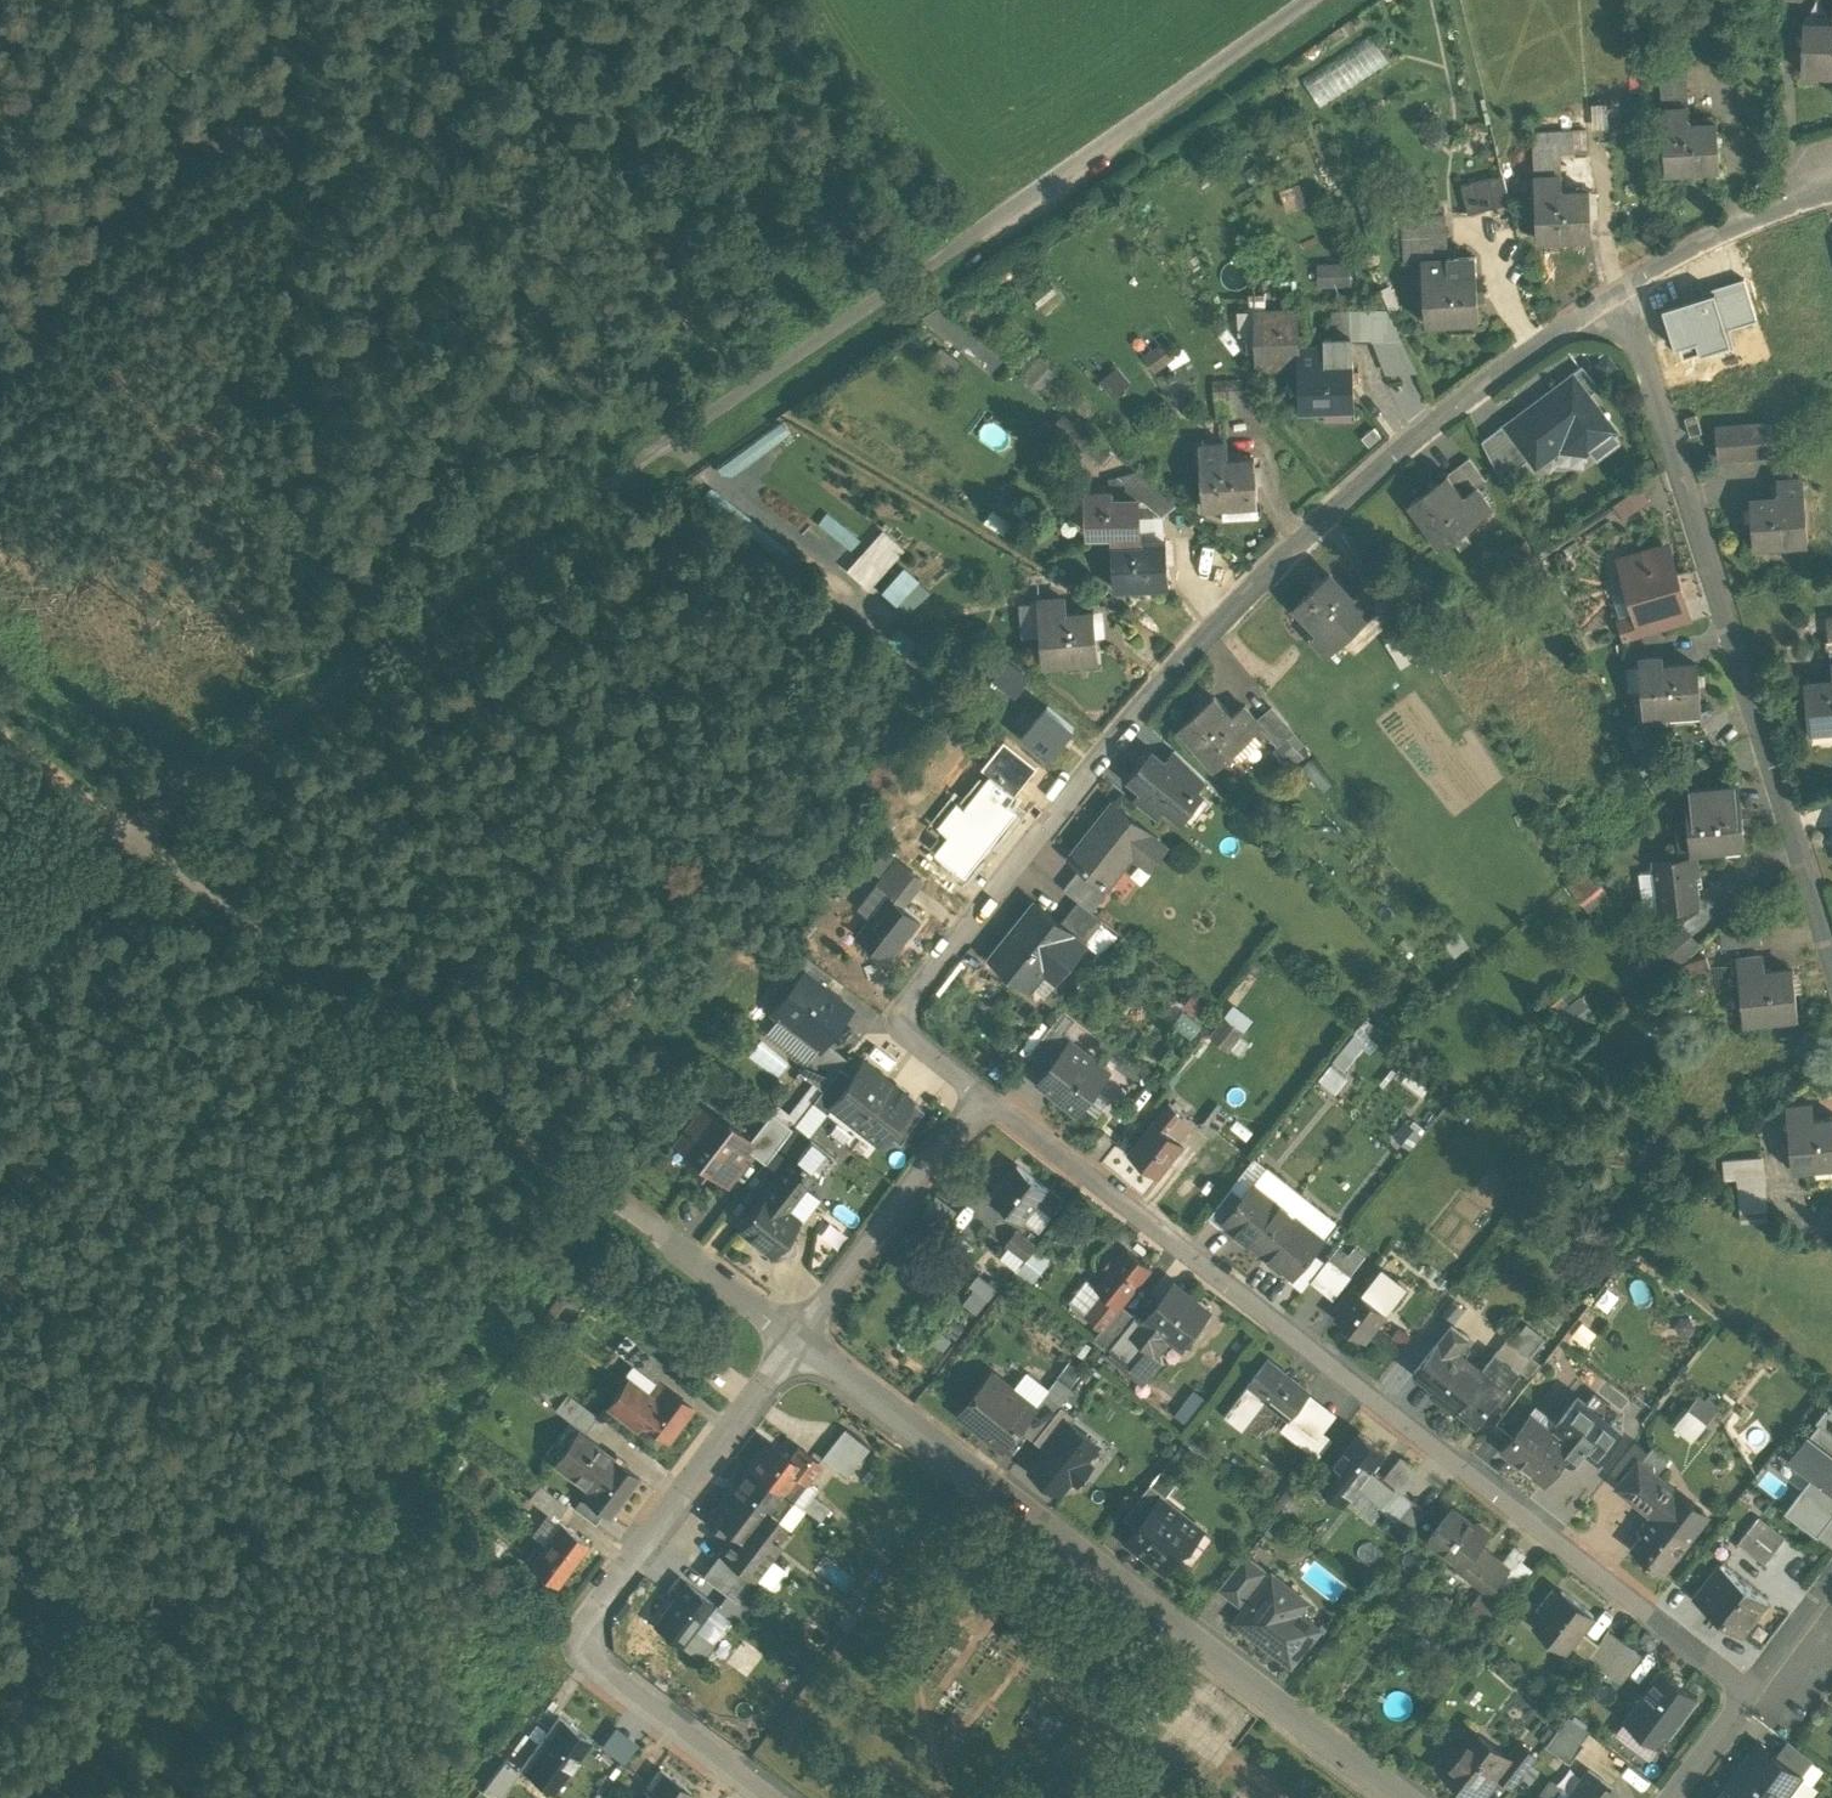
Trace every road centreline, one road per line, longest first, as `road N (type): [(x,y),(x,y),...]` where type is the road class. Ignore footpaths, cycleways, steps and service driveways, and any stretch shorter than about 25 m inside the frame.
road 1 (residential): [(1310,0),(127,833)]
road 2 (residential): [(982,1091),(894,1021),(1176,670),(1397,456),(1622,288)]
road 3 (residential): [(1750,1695),(982,1091)]
road 4 (track): [(620,1205),(0,737)]
road 5 (residential): [(1402,1797),(802,1340)]
road 6 (residential): [(1622,288),(1831,964)]
road 7 (residential): [(802,1340),(566,1643),(769,1797)]
road 8 (residential): [(802,1340),(982,1091)]
road 9 (track): [(987,224),(808,0)]
road 10 (residential): [(1622,288),(1760,216),(1831,192)]
road 11 (residential): [(802,1340),(620,1205)]
road 12 (unclassified): [(0,921),(127,833)]
road 13 (residential): [(1831,1585),(1750,1695)]
road 14 (residential): [(1750,1695),(1673,1797)]

